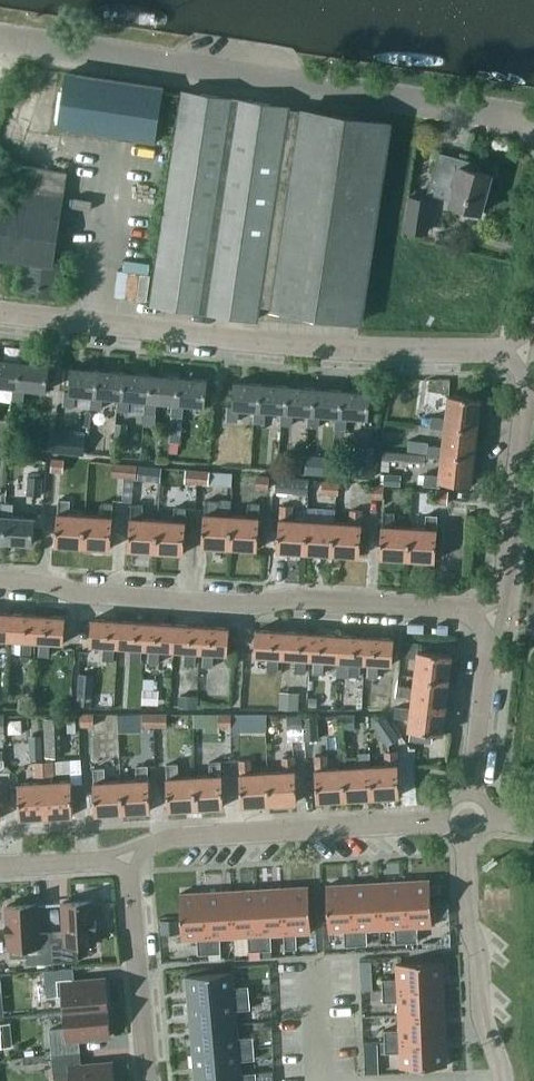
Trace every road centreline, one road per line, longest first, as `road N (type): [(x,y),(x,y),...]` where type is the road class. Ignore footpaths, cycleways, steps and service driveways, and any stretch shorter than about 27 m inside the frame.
road 1 (residential): [(533,122),(0,39)]
road 2 (unclassified): [(531,350),(319,345),(0,311)]
road 3 (residential): [(0,578),(48,580),(77,595),(497,613)]
road 4 (unclassified): [(469,819),(172,837),(127,852)]
road 5 (unclassified): [(497,613),(531,350)]
road 6 (unclassified): [(502,1080),(481,1013),(468,923),(469,819)]
road 7 (residential): [(148,1080),(127,852)]
road 8 (unclassified): [(469,819),(497,613)]
road 9 (unclassified): [(127,852),(0,865)]

